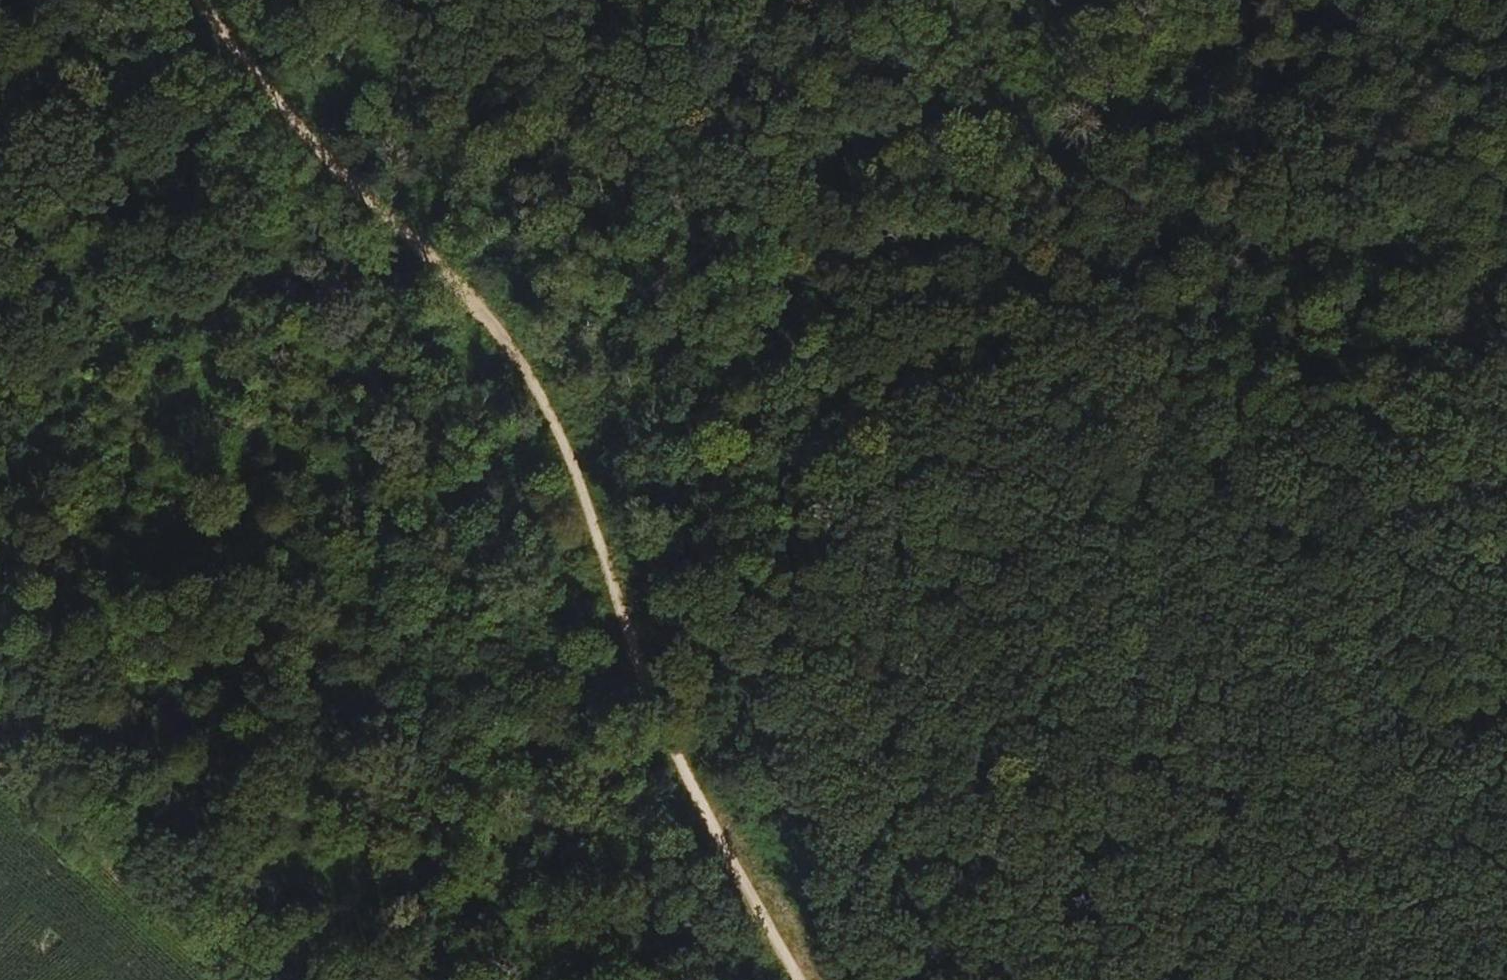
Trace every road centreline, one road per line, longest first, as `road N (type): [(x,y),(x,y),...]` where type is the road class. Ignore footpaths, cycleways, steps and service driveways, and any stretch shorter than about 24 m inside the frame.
road 1 (track): [(804,979),(637,666),(565,448),(499,338),(252,77),(202,0)]

